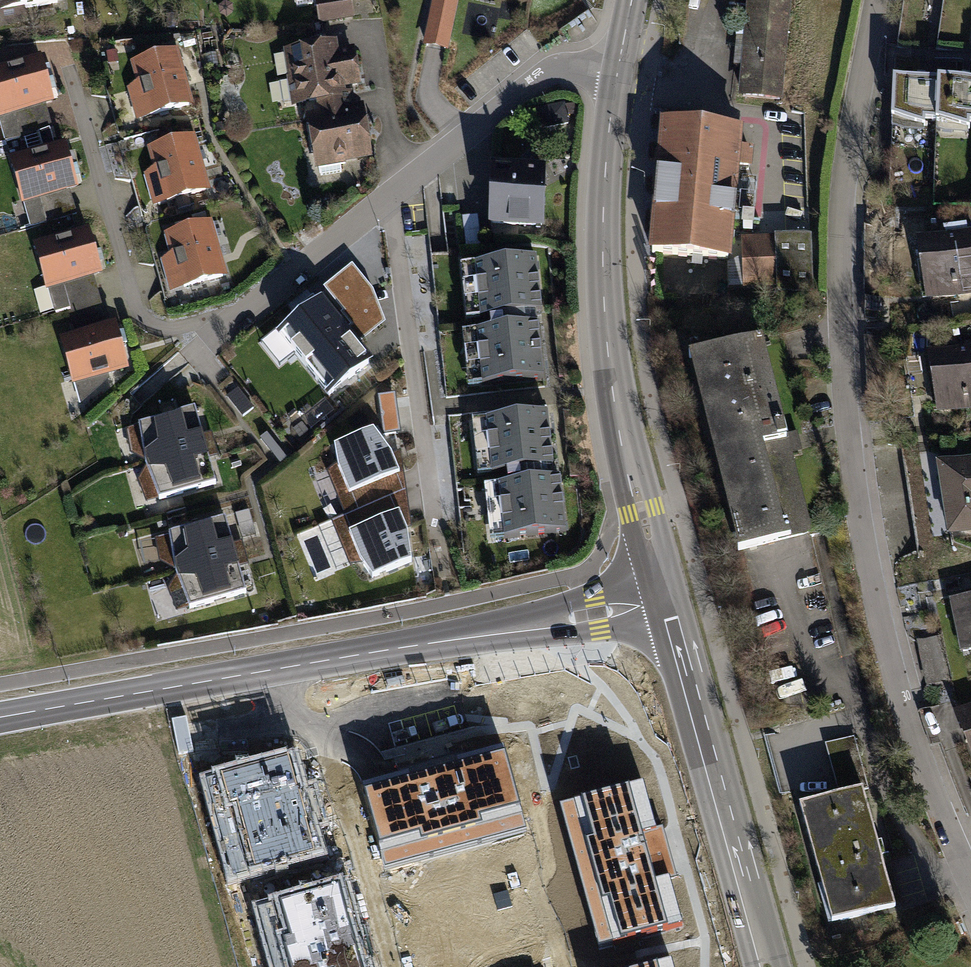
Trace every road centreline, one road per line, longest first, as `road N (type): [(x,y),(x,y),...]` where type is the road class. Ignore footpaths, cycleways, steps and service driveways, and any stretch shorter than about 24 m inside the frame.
road 1 (residential): [(875,0),(848,164),(843,324),(874,578),(970,886)]
road 2 (tertiary): [(665,603),(0,719)]
road 3 (primary): [(617,71),(606,164),(610,351),(665,603)]
road 4 (residential): [(617,71),(567,67),(544,75),(235,321)]
road 5 (primary): [(665,603),(767,966)]

